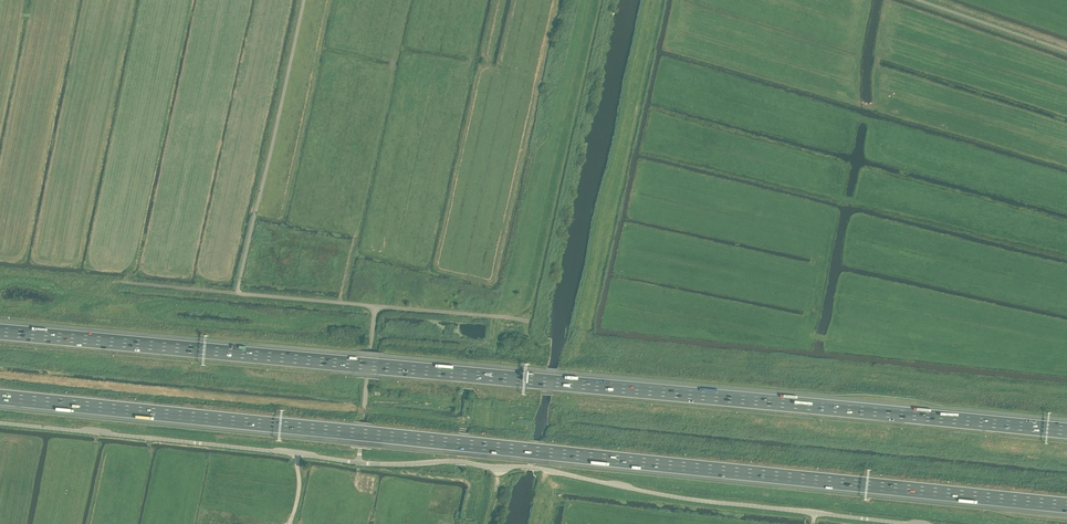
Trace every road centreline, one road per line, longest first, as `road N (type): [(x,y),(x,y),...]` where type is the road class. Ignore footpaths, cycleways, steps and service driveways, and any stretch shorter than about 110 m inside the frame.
road 1 (motorway): [(0,397),(1066,506)]
road 2 (motorway): [(1066,431),(0,332)]
road 3 (unclassified): [(909,523),(676,497),(539,469),(359,463)]
road 4 (track): [(375,306),(531,321),(602,0)]
road 5 (unclassified): [(359,463),(0,424)]
road 6 (unclassified): [(375,306),(359,463)]

